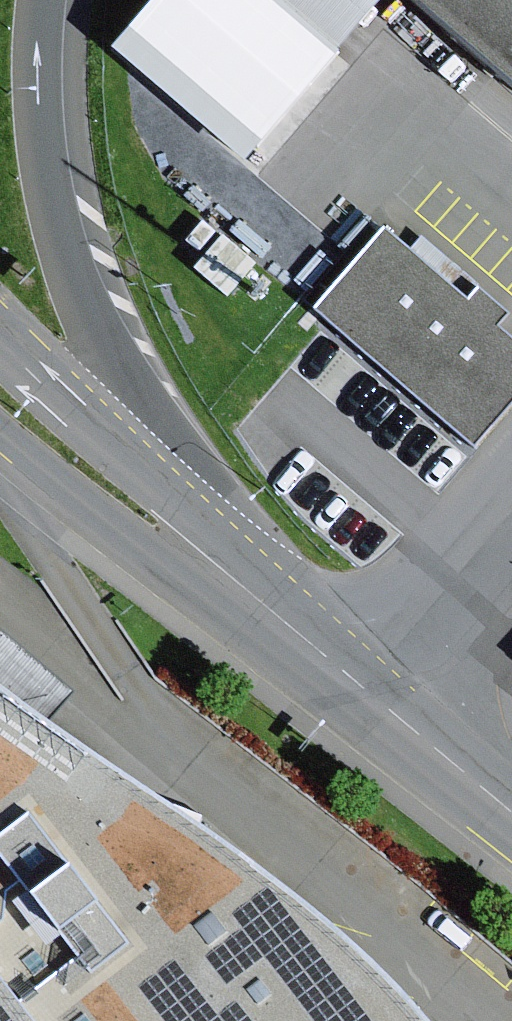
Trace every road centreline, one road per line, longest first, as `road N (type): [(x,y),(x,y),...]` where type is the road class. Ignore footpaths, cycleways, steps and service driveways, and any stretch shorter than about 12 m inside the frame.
road 1 (motorway): [(147,481),(52,191),(36,47),(44,0)]
road 2 (tertiary): [(243,590),(511,811)]
road 3 (tertiary): [(0,428),(135,529),(243,590)]
road 4 (tertiary): [(147,481),(0,338)]
road 5 (tertiary): [(243,590),(147,481)]

